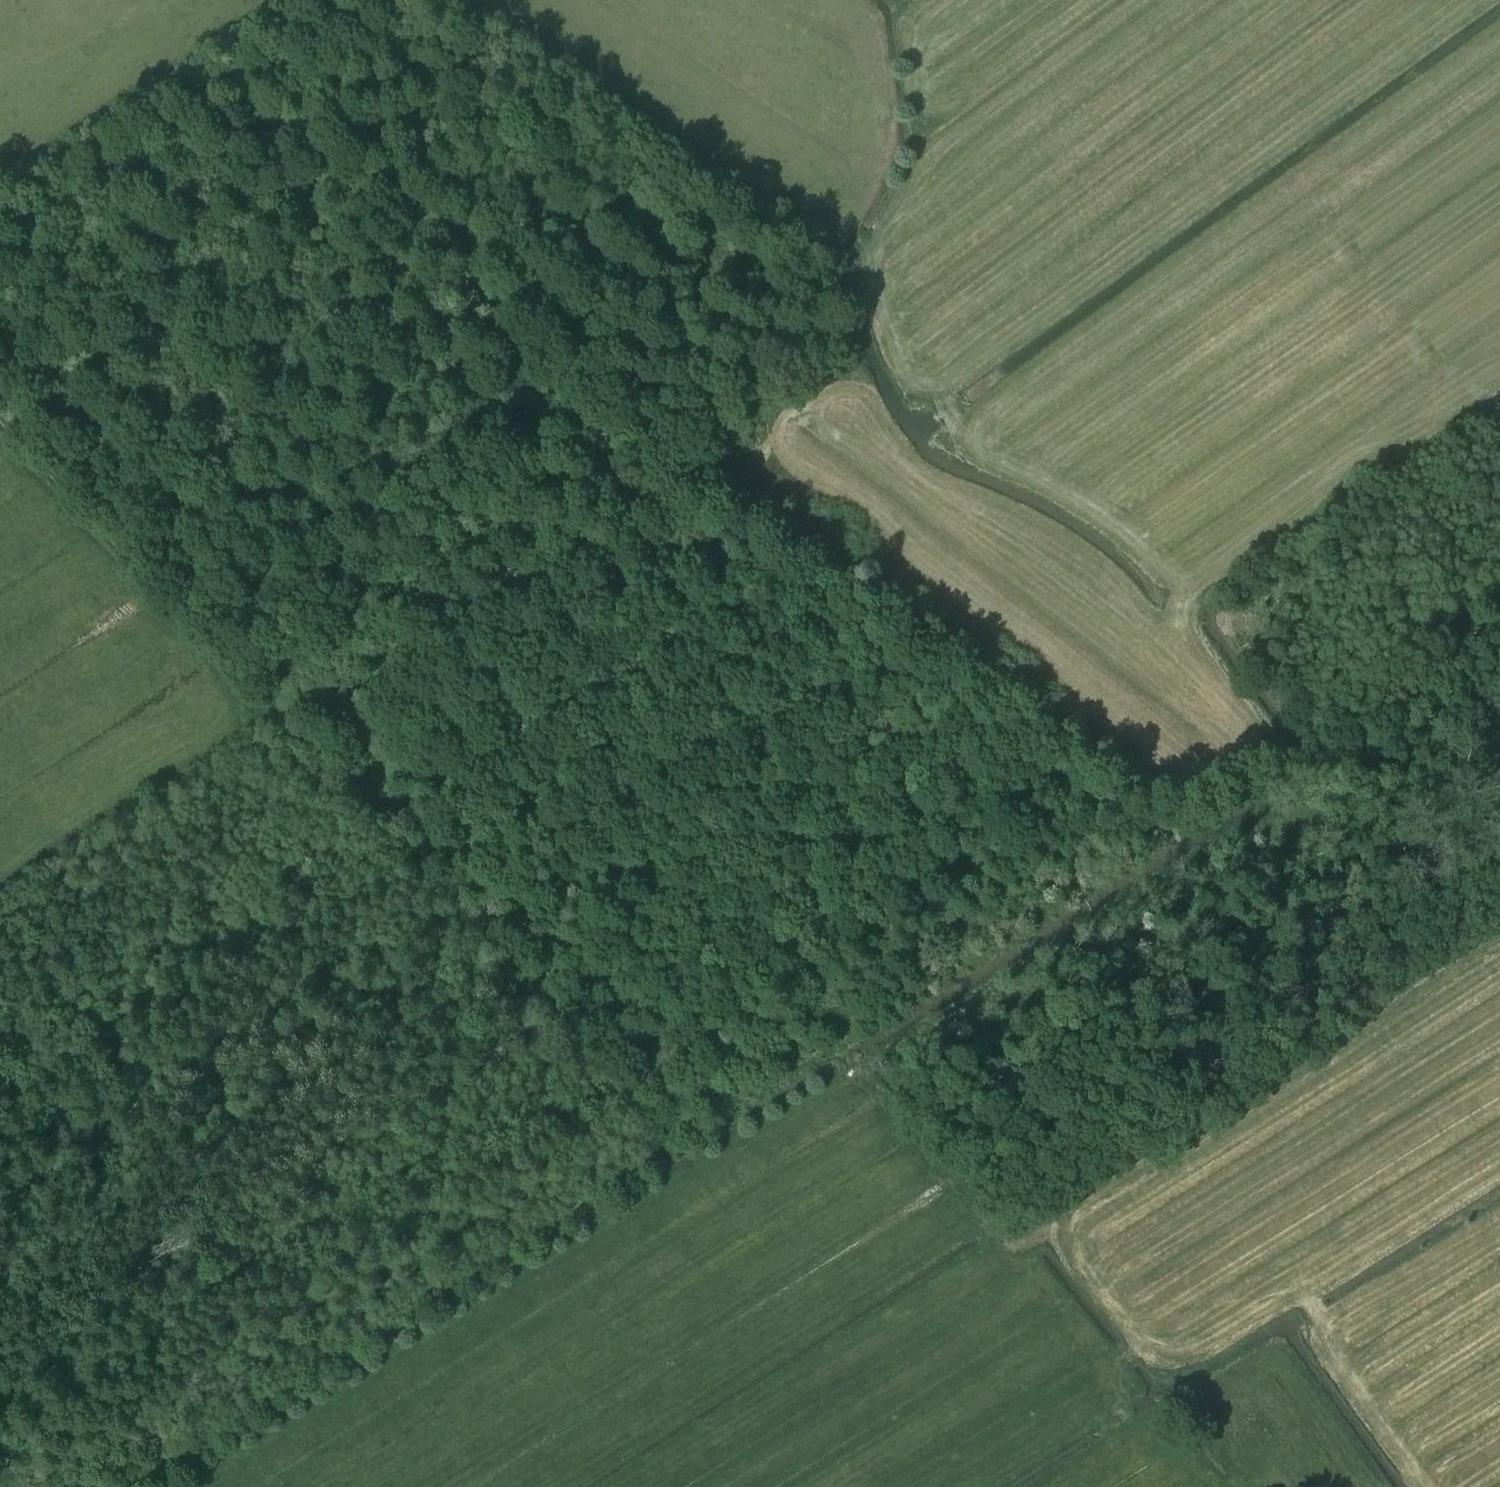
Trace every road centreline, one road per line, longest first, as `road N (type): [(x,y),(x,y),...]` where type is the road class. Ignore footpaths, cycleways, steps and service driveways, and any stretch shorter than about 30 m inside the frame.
road 1 (track): [(0,994),(197,870),(262,804),(297,658),(278,573),(309,521),(338,490),(412,460),(485,409),(570,371),(617,336),(654,286),(697,256),(705,233)]
road 2 (track): [(132,1486),(671,1146)]

